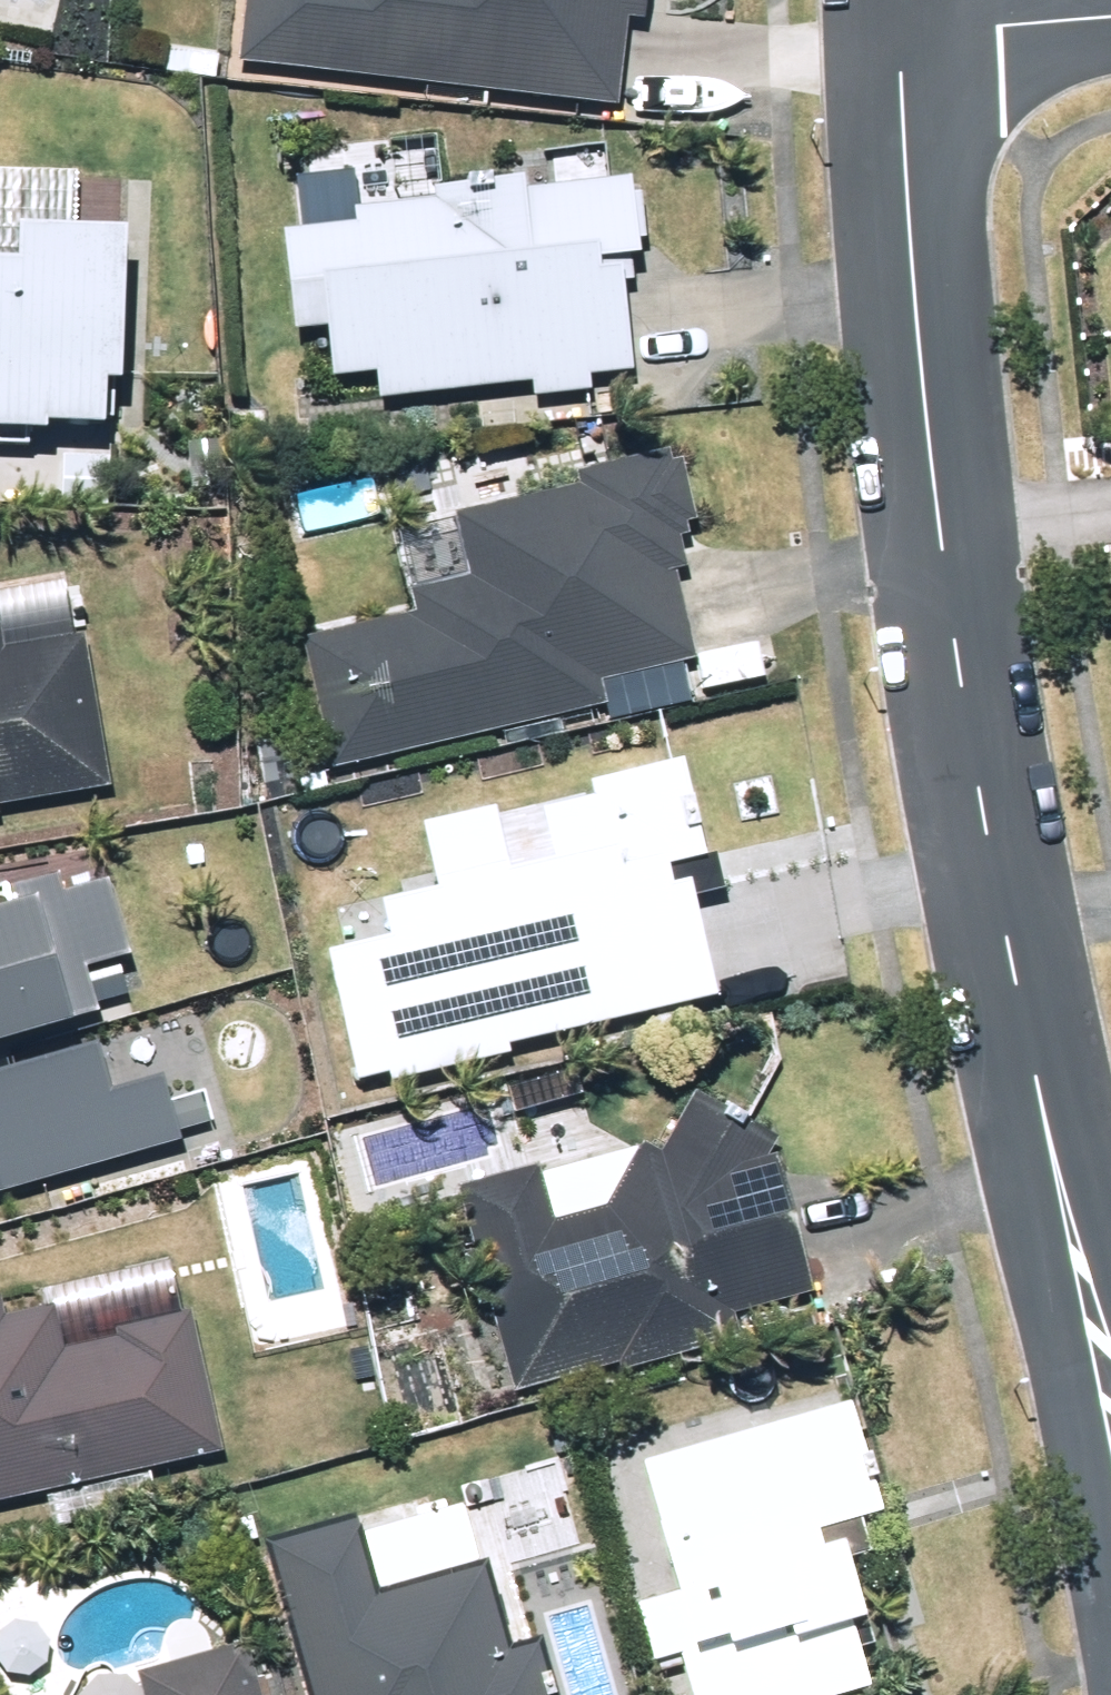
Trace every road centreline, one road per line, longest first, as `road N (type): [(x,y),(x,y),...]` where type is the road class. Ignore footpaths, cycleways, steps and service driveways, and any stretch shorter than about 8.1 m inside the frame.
road 1 (tertiary): [(1006,937),(935,480),(911,258),(903,33)]
road 2 (tertiary): [(1110,1638),(1006,937)]
road 3 (tertiary): [(1006,937),(1110,1240)]
road 4 (residential): [(1110,17),(903,33)]

